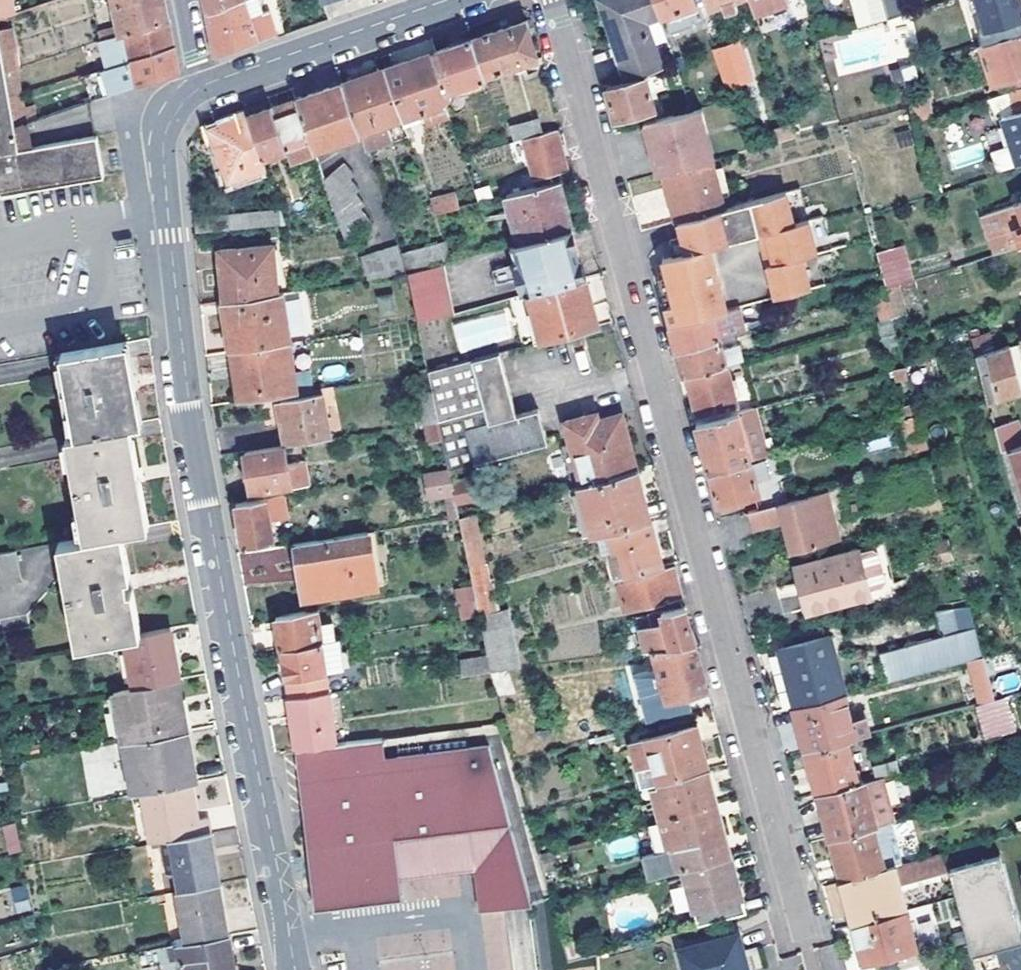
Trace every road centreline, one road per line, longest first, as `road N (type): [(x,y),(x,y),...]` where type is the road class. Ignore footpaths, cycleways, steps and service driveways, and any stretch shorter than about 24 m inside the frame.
road 1 (residential): [(811,969),(553,0)]
road 2 (residential): [(298,969),(189,402),(168,217),(165,134),(199,88)]
road 3 (residential): [(199,88),(445,0)]

